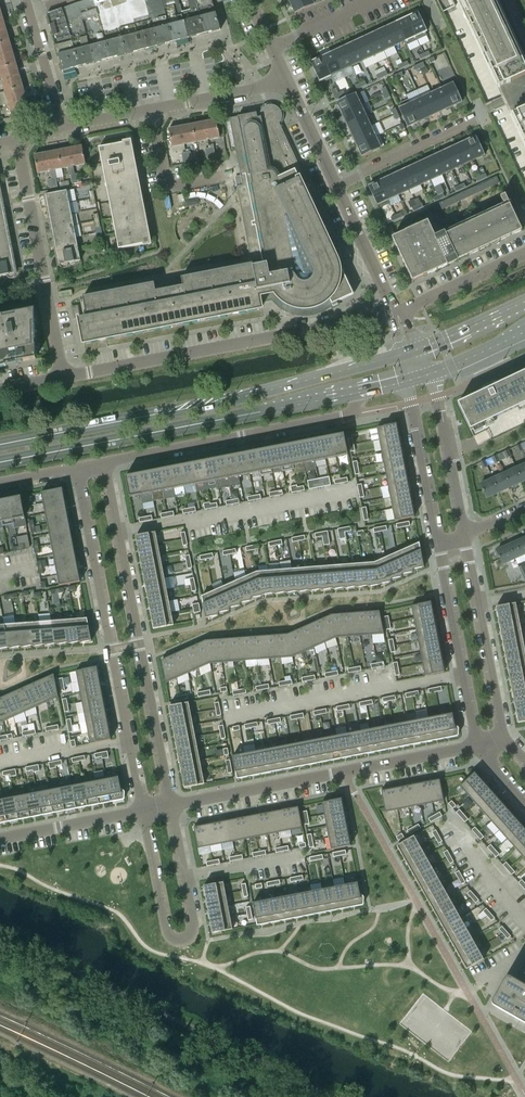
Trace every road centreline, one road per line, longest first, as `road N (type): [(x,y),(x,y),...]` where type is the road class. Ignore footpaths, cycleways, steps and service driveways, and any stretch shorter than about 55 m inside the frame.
road 1 (secondary): [(399,355),(240,398),(0,445)]
road 2 (secondary): [(0,463),(365,391)]
road 3 (residential): [(172,807),(104,461)]
road 4 (residential): [(77,466),(144,812)]
road 5 (residential): [(389,313),(63,378)]
road 6 (residential): [(172,807),(478,747)]
road 7 (residential): [(144,812),(168,938),(182,940),(195,933),(172,807)]
road 8 (residential): [(104,461),(340,416),(365,391)]
road 9 (residential): [(63,378),(17,140)]
road 10 (residential): [(438,542),(478,747)]
road 11 (residential): [(503,738),(462,537)]
road 12 (residential): [(462,537),(429,375)]
road 13 (residential): [(406,382),(438,542)]
road 14 (residential): [(475,119),(335,187)]
road 15 (residential): [(0,838),(144,812)]
road 16 (residential): [(234,173),(168,186),(151,109)]
road 17 (residential): [(151,109),(288,83)]
road 18 (residential): [(397,311),(335,187)]
road 19 (residential): [(524,254),(403,308)]

